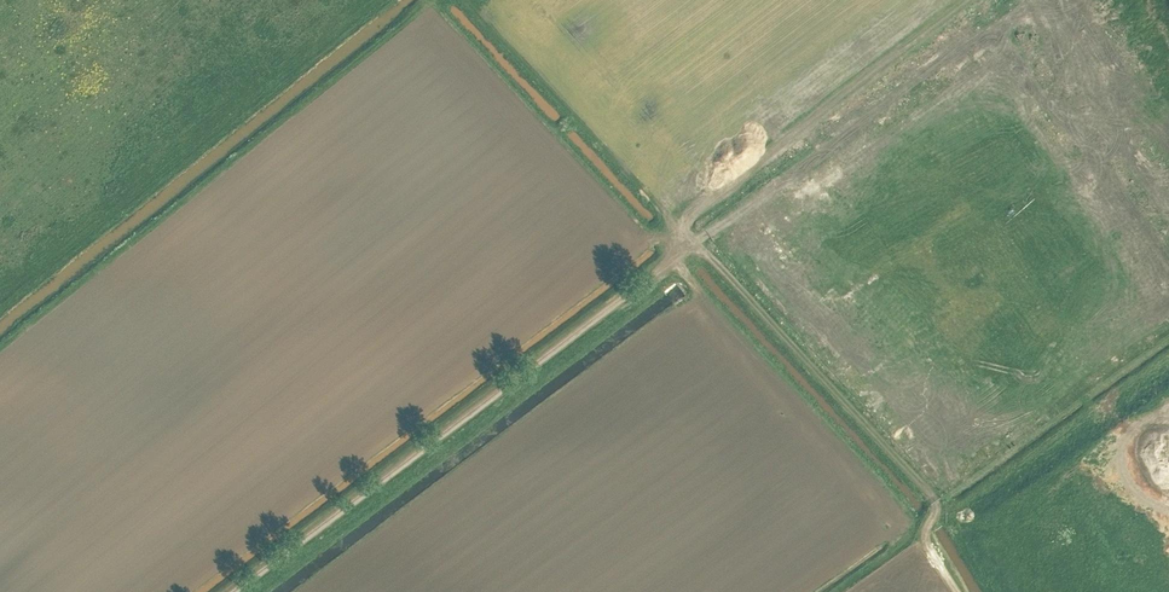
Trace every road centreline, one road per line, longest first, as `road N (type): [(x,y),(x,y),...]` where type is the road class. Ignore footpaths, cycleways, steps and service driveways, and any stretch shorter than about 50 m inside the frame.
road 1 (track): [(970,0),(677,223),(665,262)]

